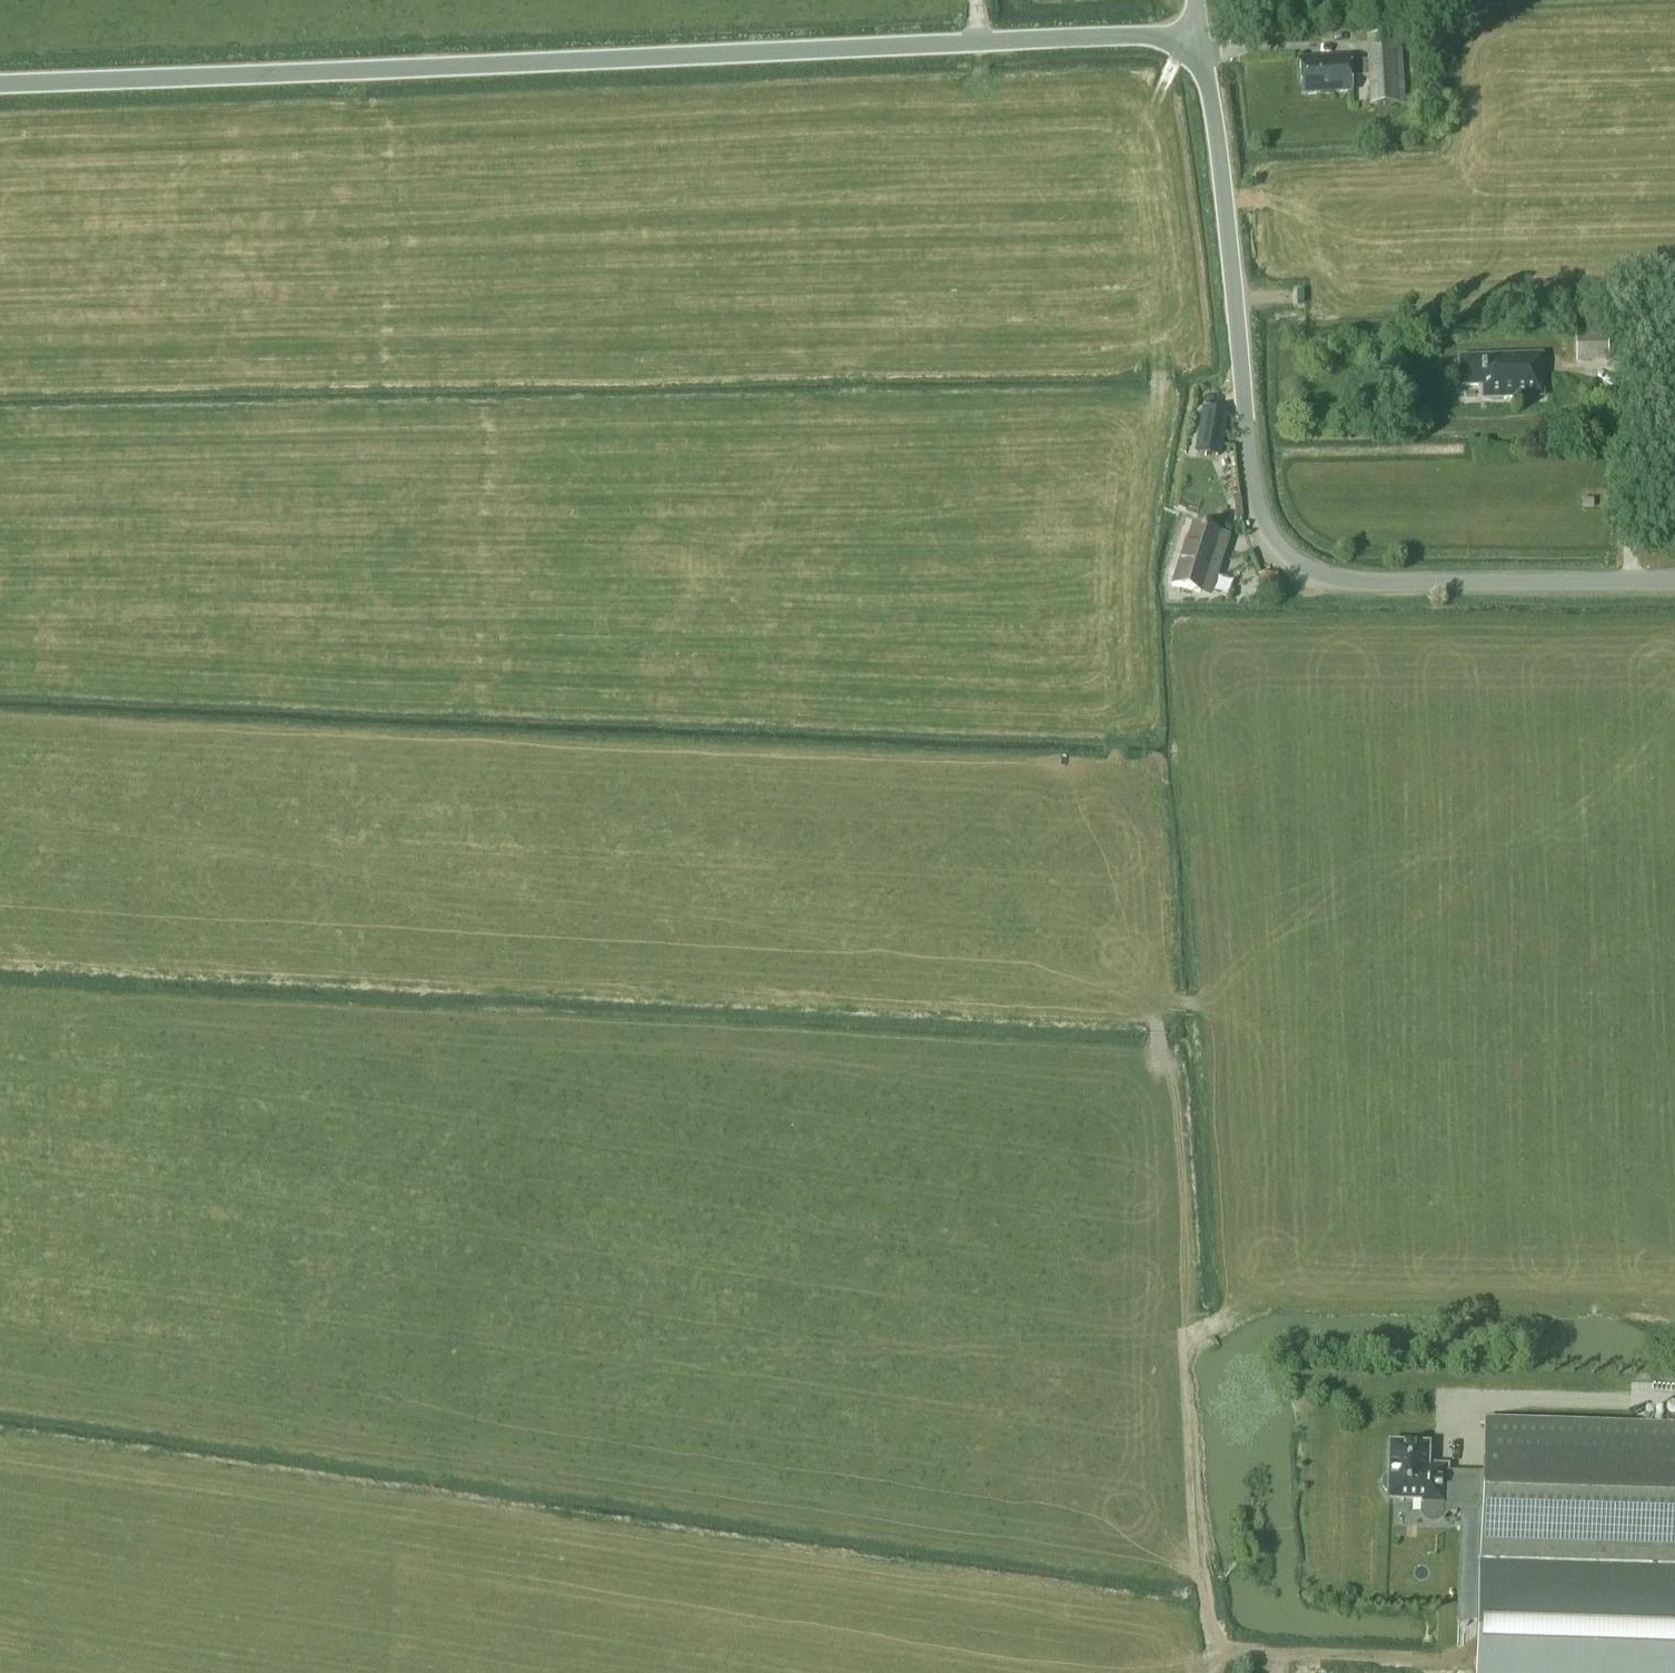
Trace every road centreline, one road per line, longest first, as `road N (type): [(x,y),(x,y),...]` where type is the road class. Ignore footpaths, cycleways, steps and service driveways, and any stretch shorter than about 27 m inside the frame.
road 1 (unclassified): [(0,86),(1201,31)]
road 2 (unclassified): [(1674,582),(1345,581),(1285,553),(1268,532),(1250,469),(1201,31)]

